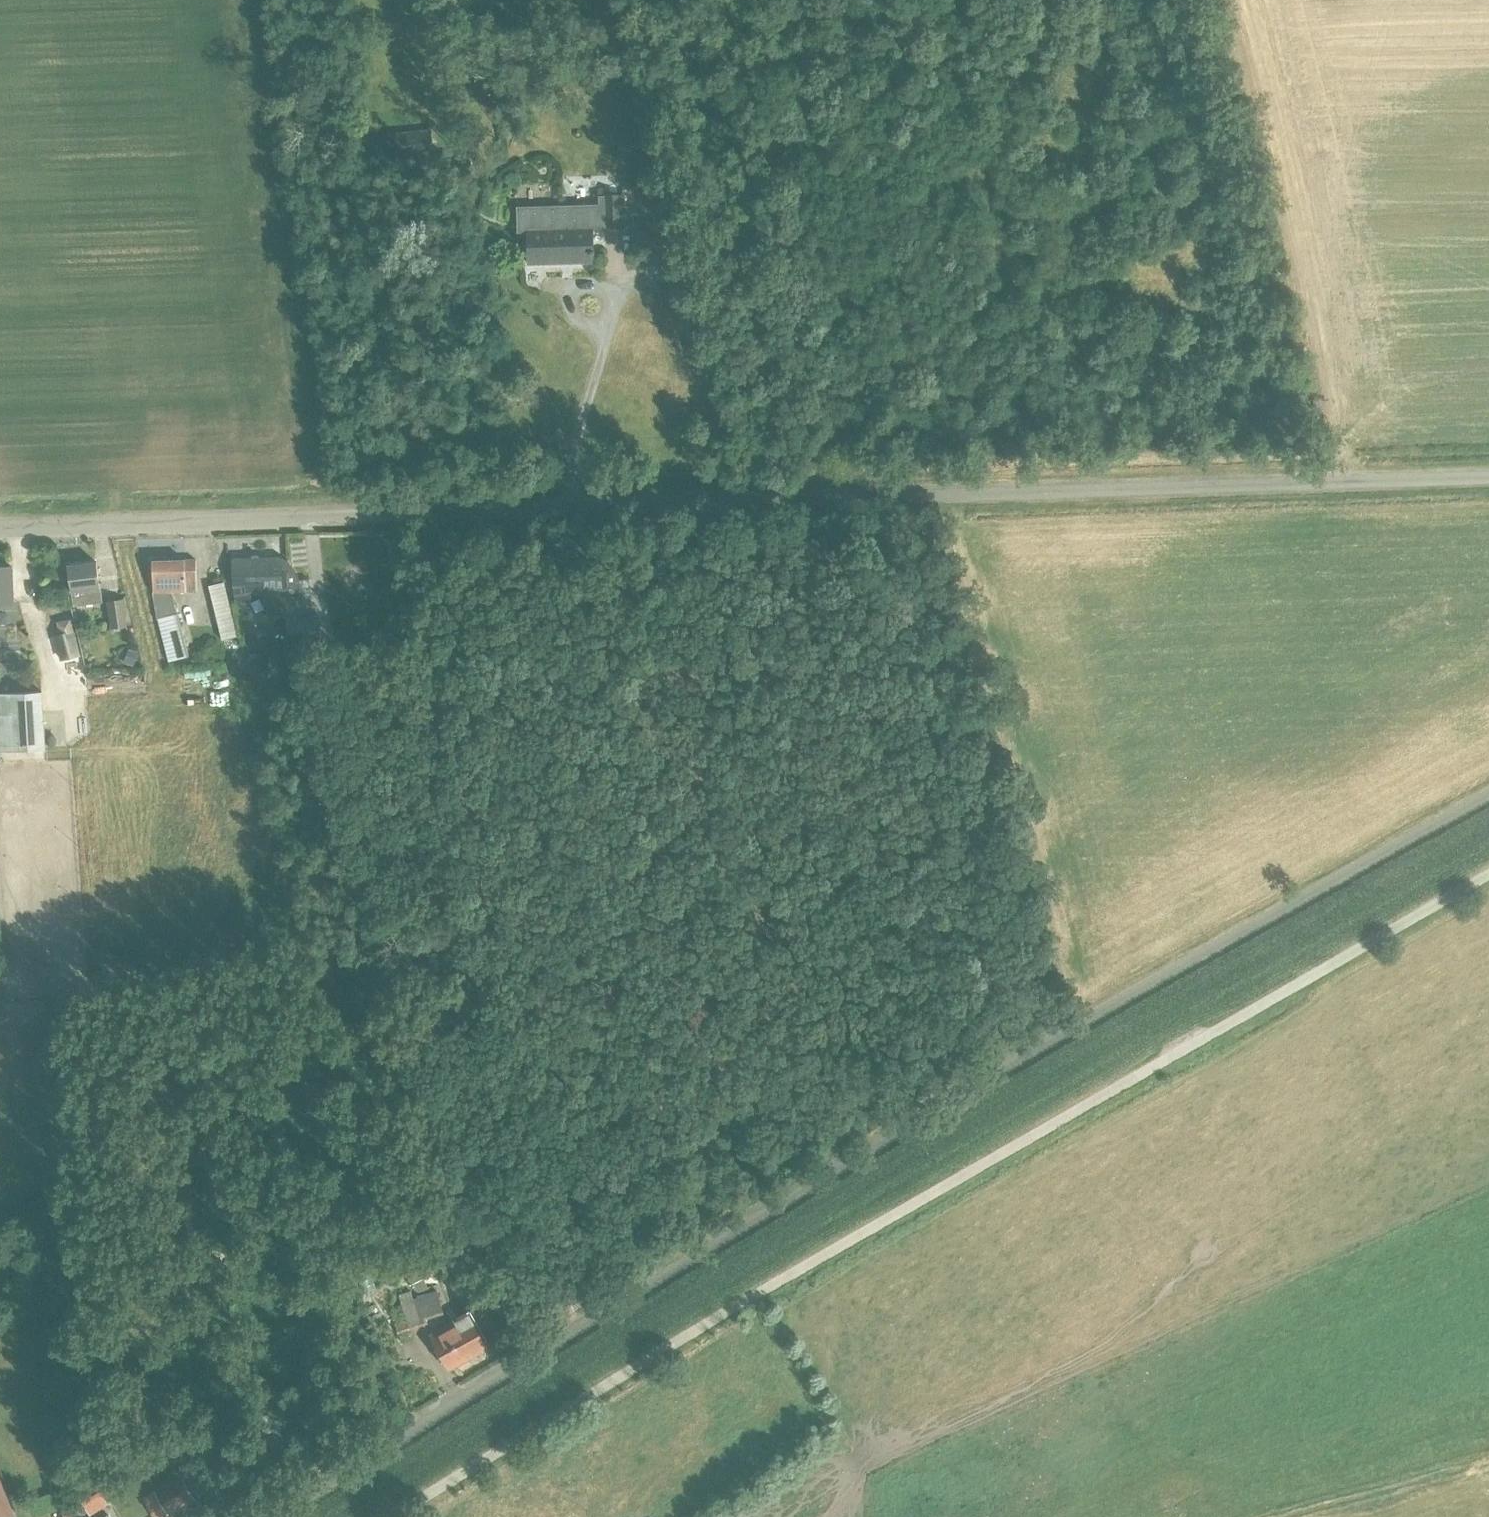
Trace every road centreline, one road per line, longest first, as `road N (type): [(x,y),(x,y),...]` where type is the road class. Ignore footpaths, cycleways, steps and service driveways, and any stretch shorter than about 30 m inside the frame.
road 1 (unclassified): [(0,530),(1488,479)]
road 2 (unclassified): [(285,1516),(1092,1022),(1488,798)]
road 3 (unclassified): [(392,1516),(837,1248),(1488,874)]

